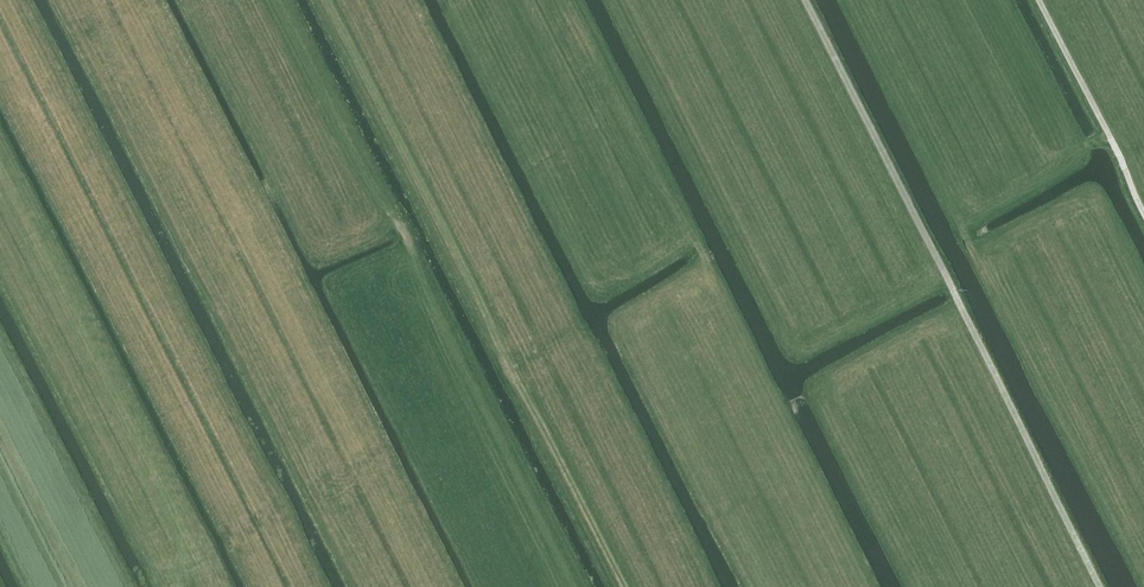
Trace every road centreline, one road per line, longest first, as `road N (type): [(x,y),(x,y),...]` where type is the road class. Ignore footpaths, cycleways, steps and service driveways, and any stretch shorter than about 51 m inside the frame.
road 1 (track): [(1100,586),(805,0)]
road 2 (track): [(1143,215),(1040,0)]

